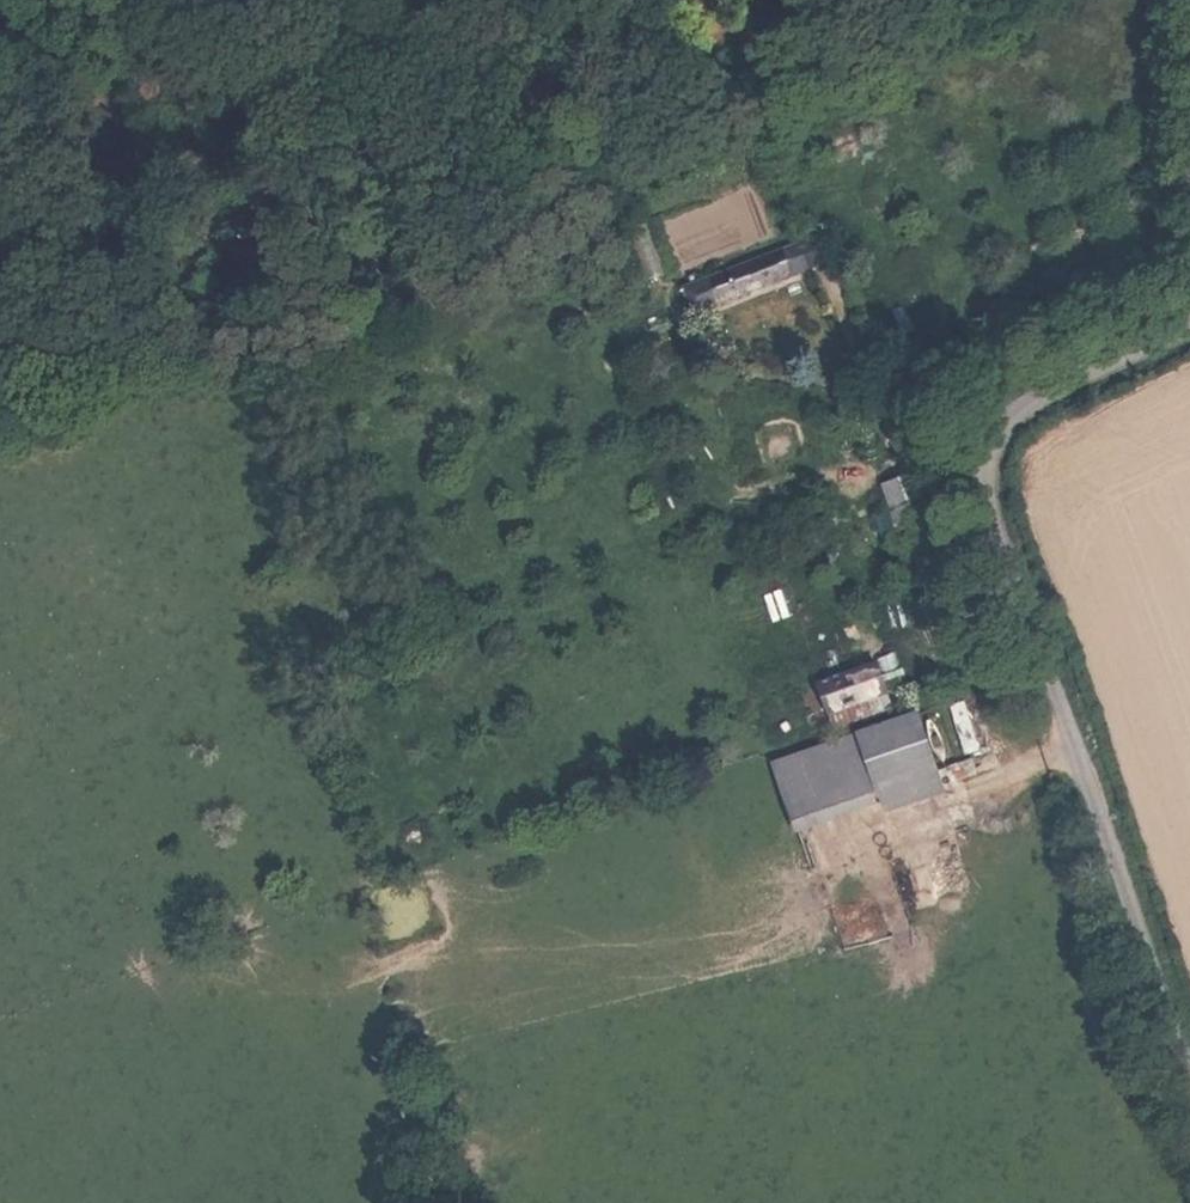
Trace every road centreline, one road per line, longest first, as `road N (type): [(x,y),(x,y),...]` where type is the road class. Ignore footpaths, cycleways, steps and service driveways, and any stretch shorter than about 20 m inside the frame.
road 1 (unclassified): [(1189,324),(1024,406),(996,430),(987,464),(989,505),(1189,1066)]
road 2 (track): [(309,0),(0,184)]

